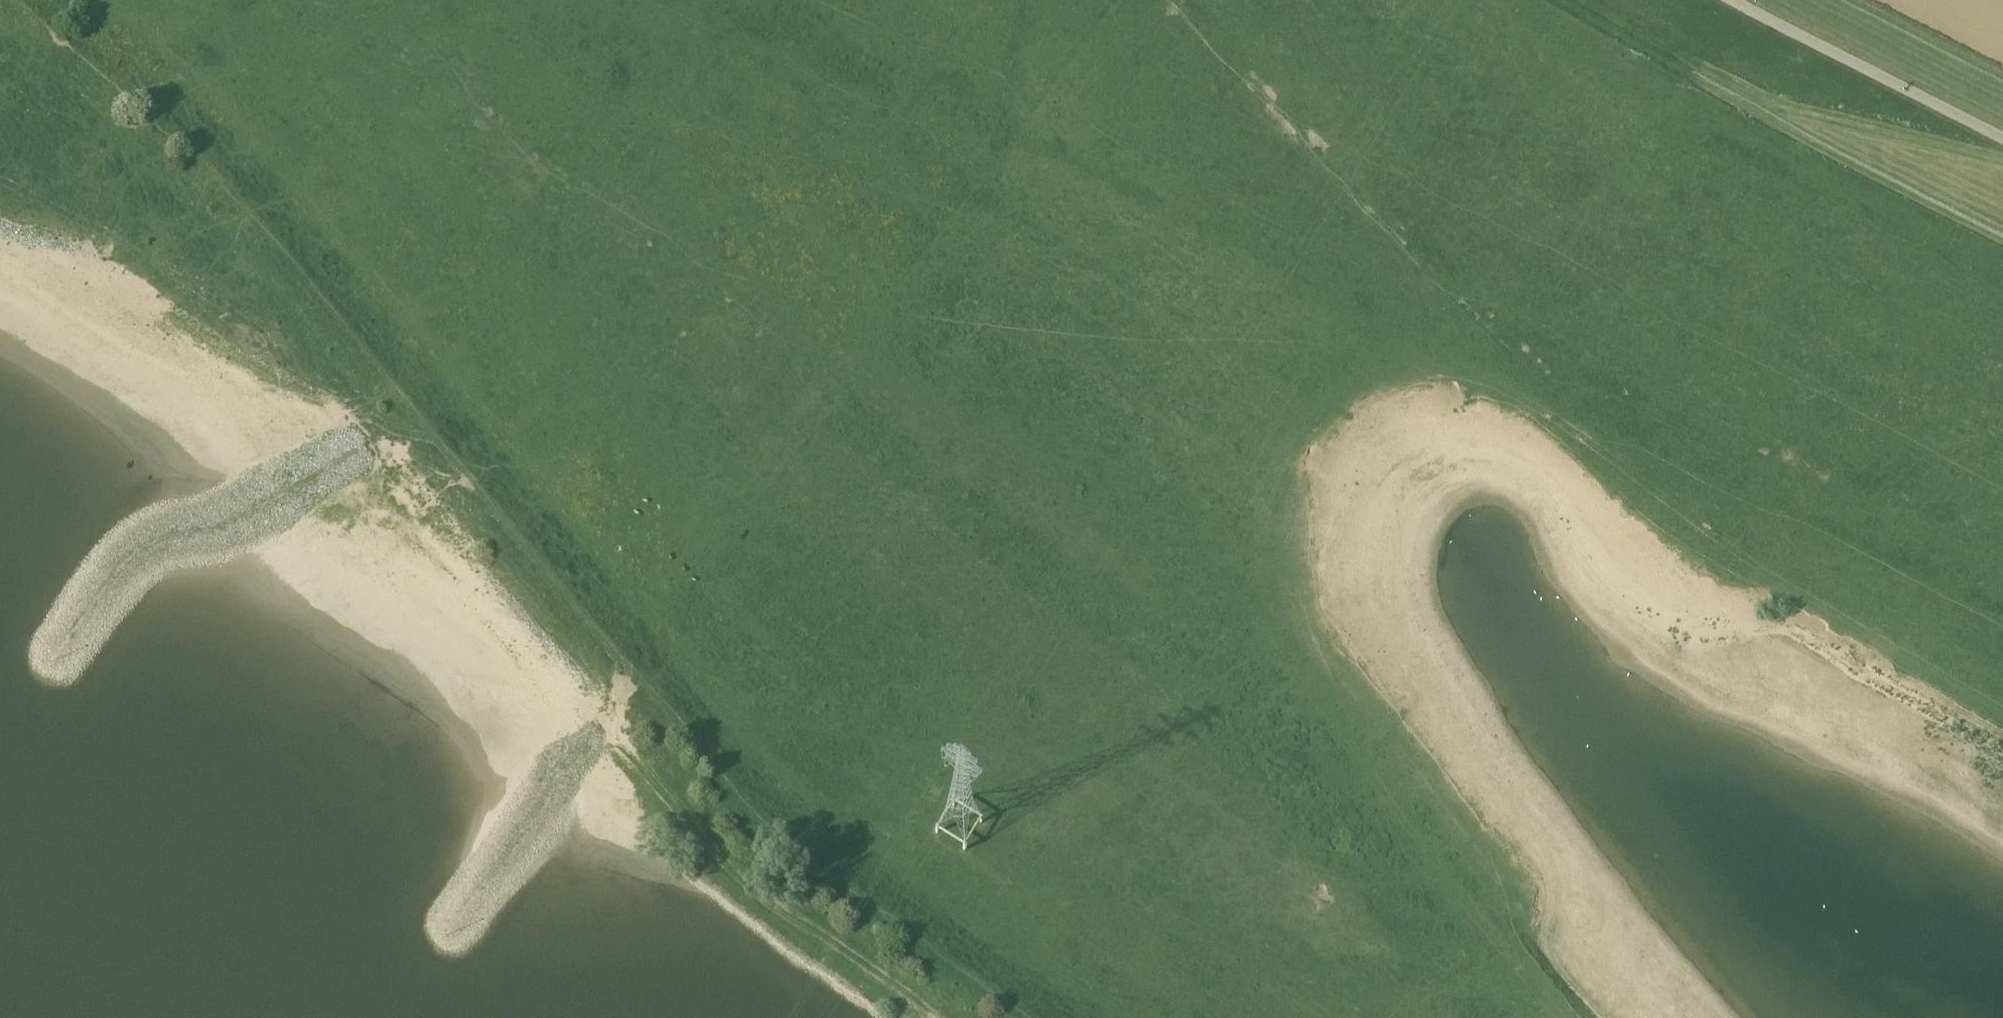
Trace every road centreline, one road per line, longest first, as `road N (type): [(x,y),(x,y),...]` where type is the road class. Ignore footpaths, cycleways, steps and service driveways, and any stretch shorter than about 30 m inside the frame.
road 1 (track): [(2002,141),(1747,0)]

